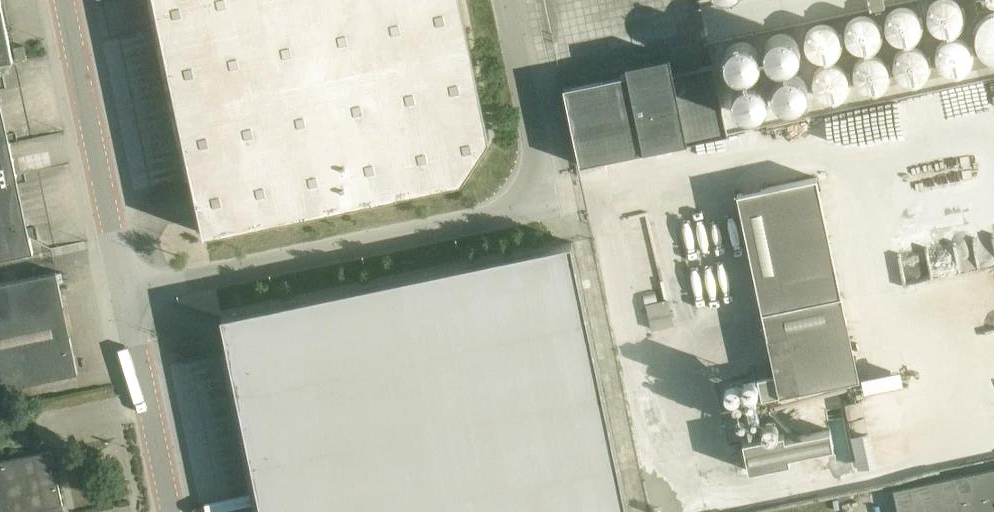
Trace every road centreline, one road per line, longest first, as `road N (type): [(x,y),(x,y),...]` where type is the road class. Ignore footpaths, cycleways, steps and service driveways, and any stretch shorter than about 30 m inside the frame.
road 1 (unclassified): [(126,297),(483,220),(531,193),(540,154),(506,0)]
road 2 (unclassified): [(126,297),(66,0)]
road 3 (unclassified): [(171,511),(126,297)]

